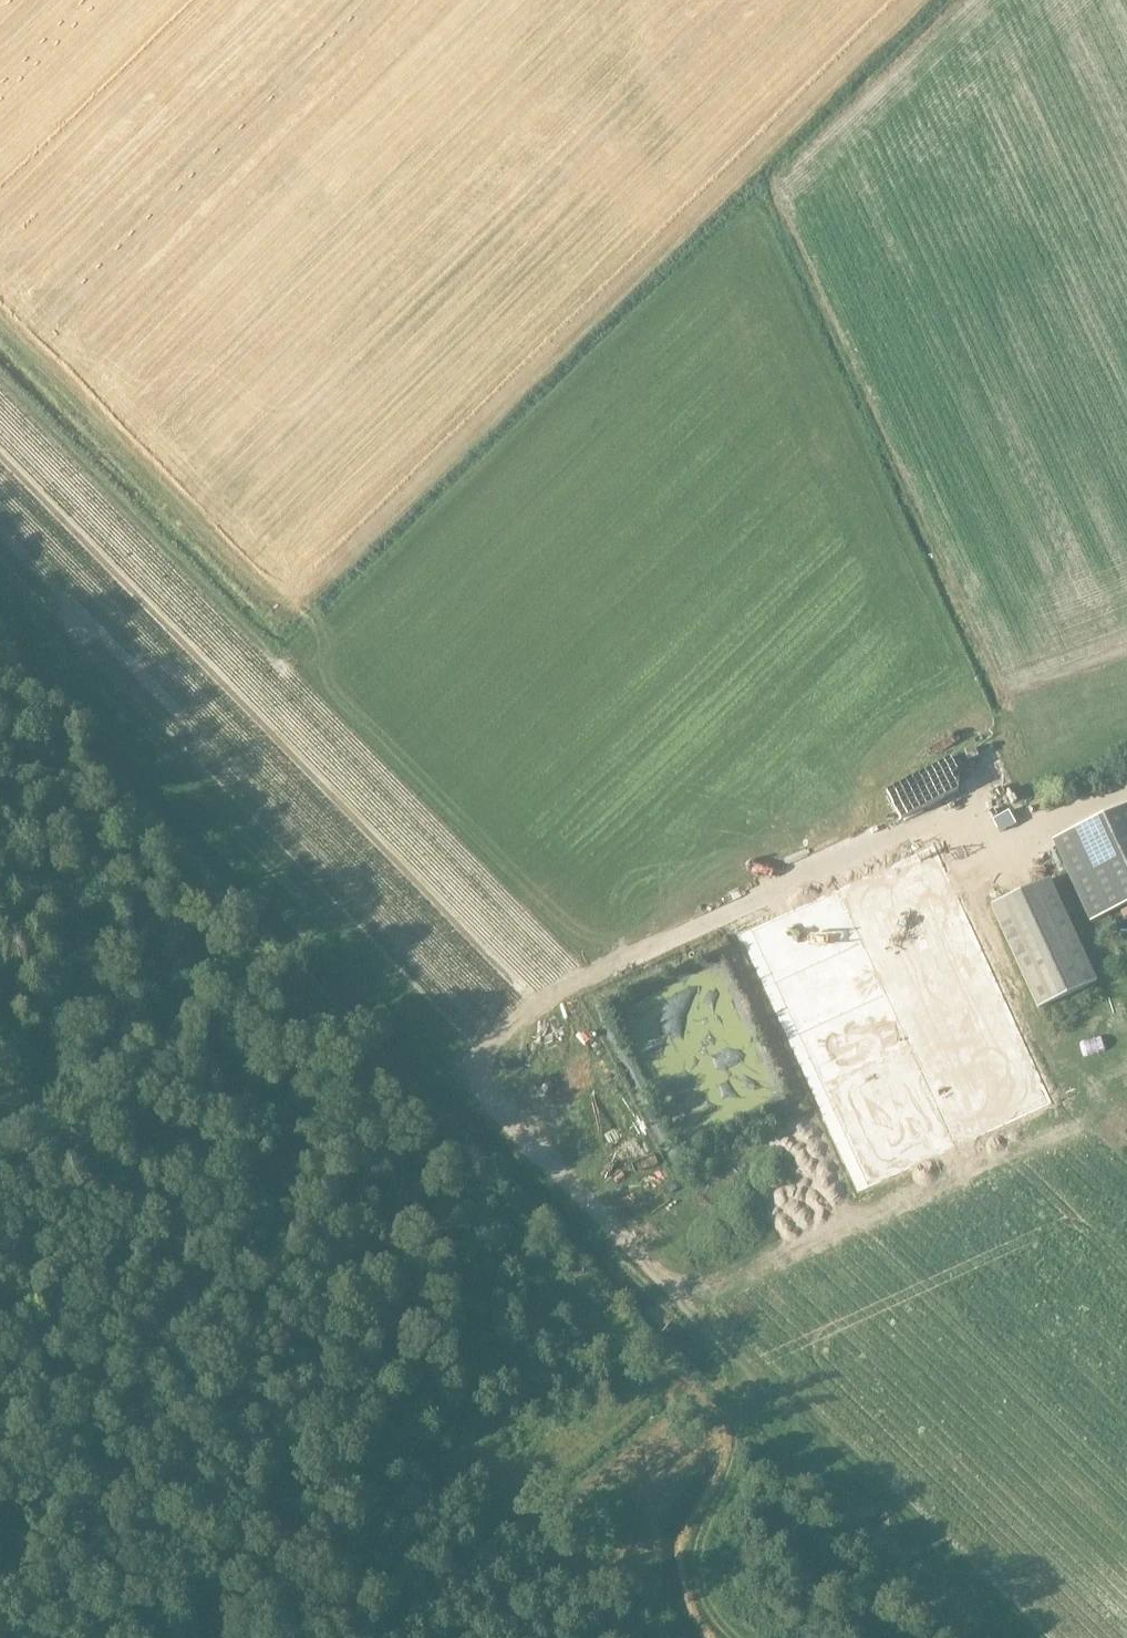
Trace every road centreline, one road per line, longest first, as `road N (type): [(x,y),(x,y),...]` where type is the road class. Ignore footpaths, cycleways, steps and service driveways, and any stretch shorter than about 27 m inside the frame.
road 1 (track): [(627,1637),(331,1261),(232,1161),(119,1114),(0,1112)]

